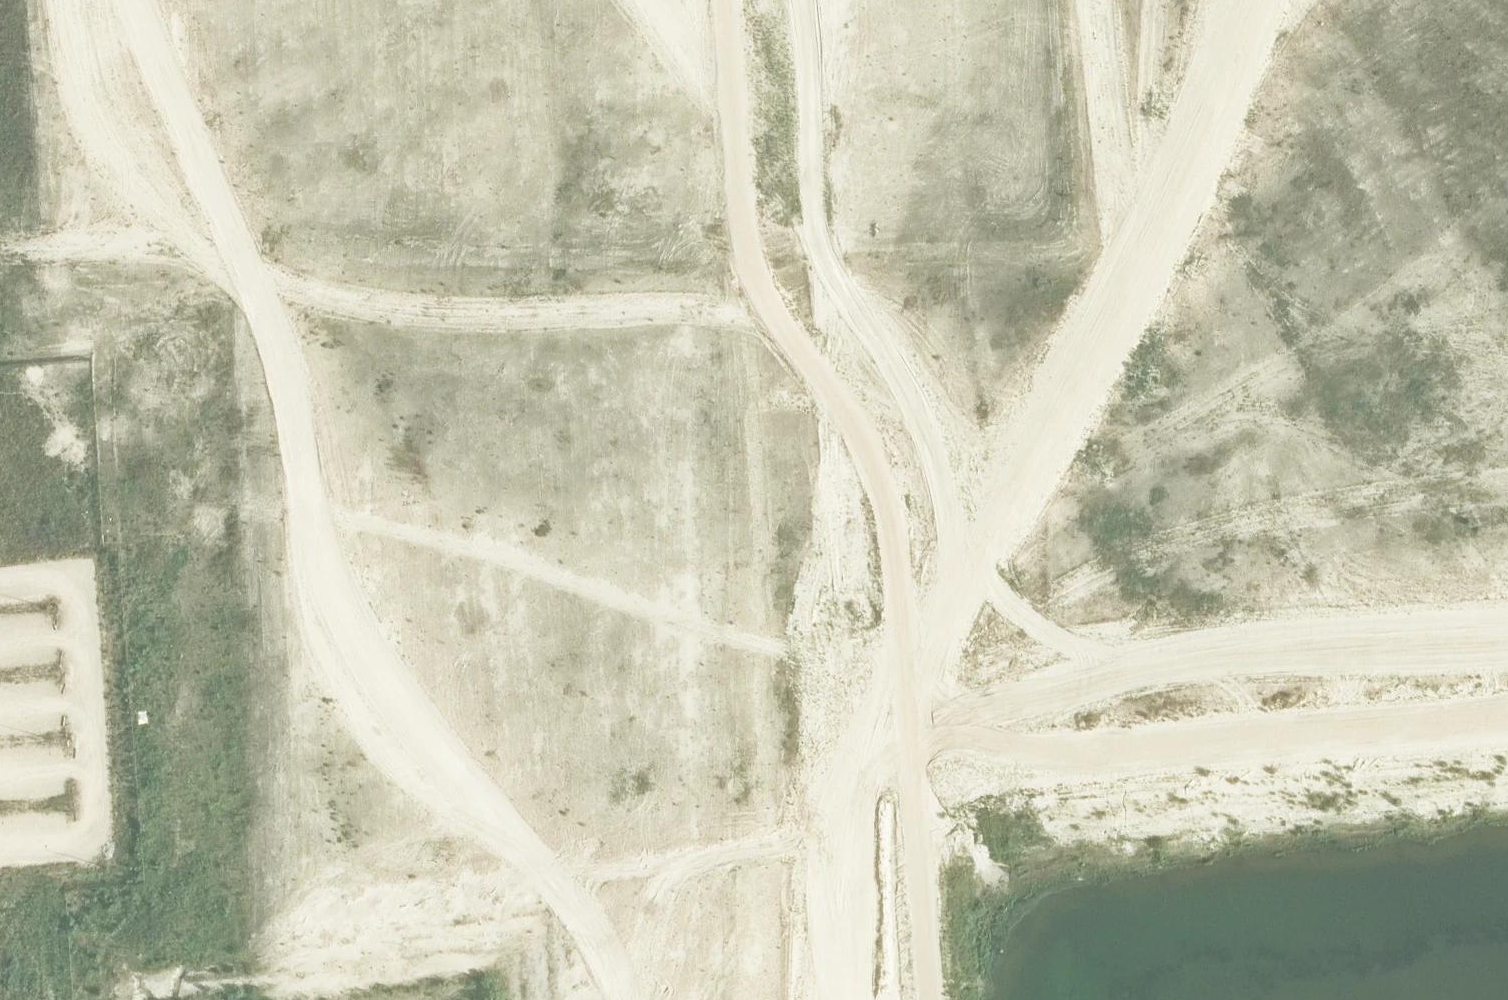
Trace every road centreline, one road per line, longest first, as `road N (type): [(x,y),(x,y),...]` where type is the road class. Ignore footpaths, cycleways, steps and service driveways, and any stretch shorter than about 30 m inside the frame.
road 1 (tertiary): [(736,999),(669,0)]
road 2 (tertiary): [(580,0),(639,999)]

